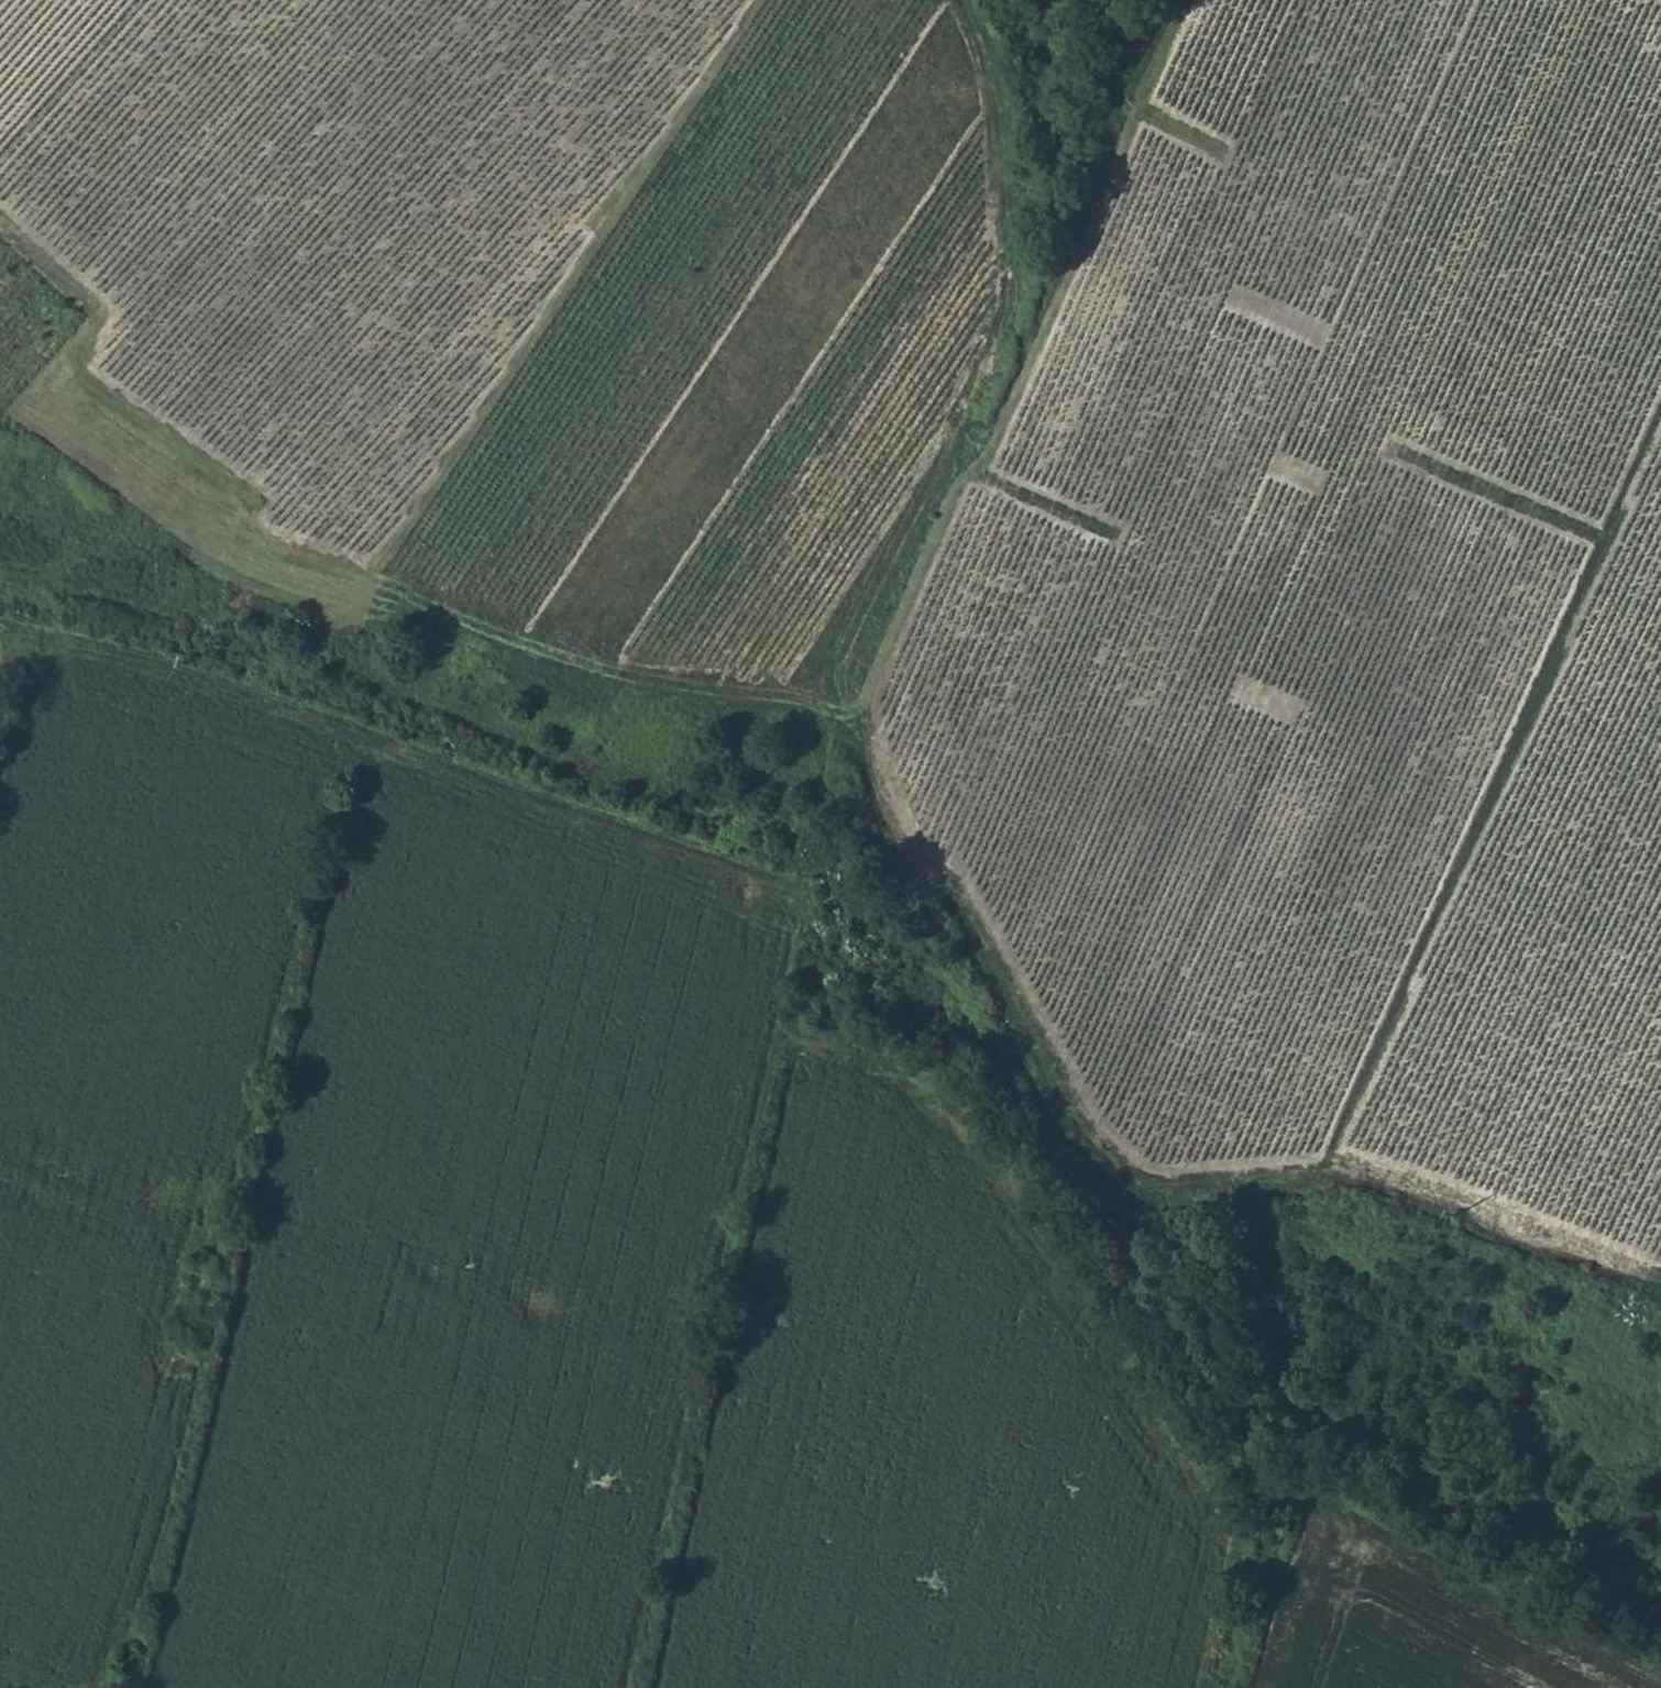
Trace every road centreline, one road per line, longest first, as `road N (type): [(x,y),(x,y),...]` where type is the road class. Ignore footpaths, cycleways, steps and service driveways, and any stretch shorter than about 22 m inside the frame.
road 1 (track): [(955,0),(999,83),(999,182),(992,293),(928,481)]

